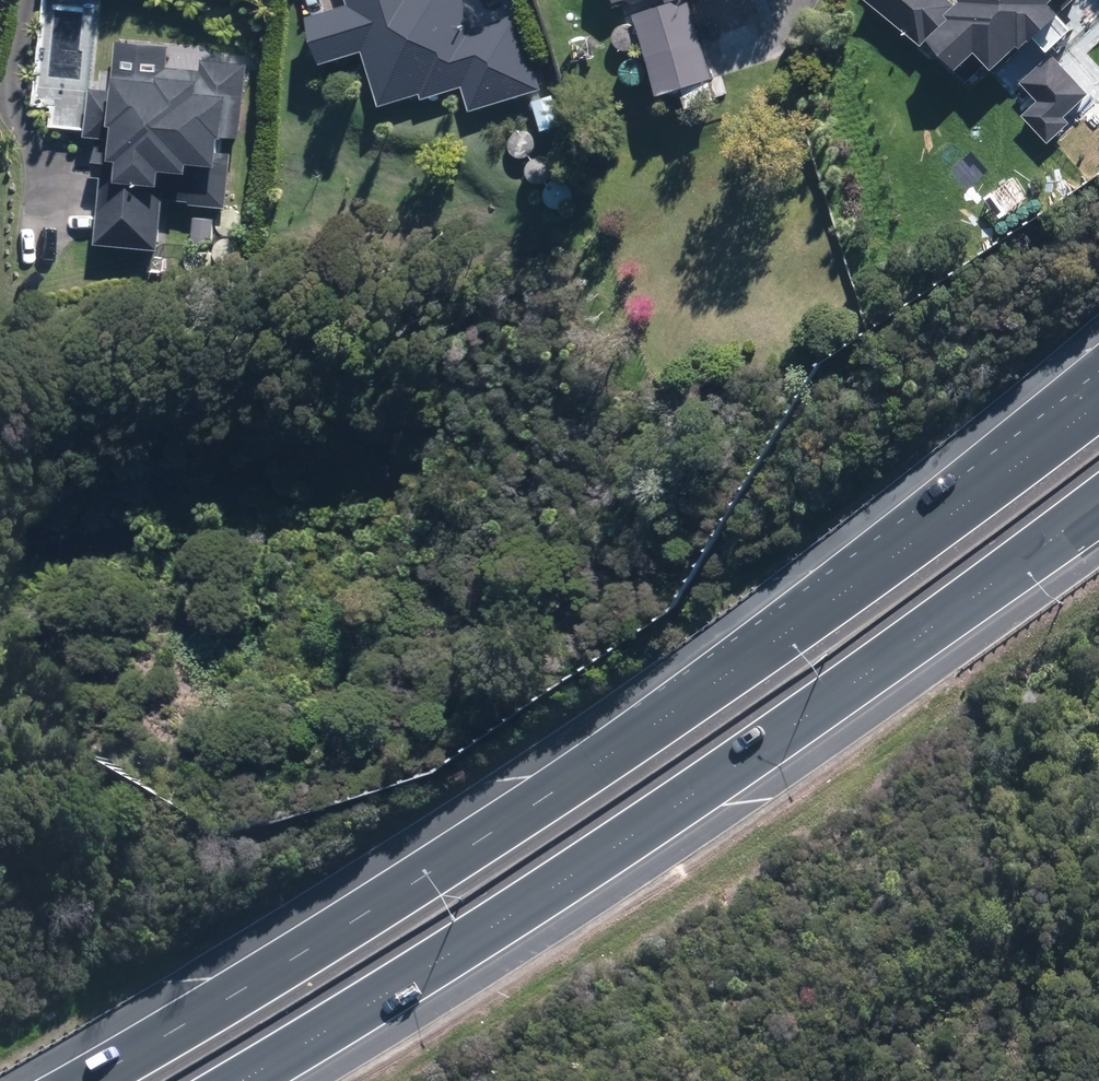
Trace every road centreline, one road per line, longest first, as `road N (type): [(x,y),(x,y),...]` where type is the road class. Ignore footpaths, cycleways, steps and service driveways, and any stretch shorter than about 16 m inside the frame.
road 1 (motorway): [(80,1080),(593,765),(1098,399)]
road 2 (motorway): [(1098,500),(627,836),(227,1080)]

